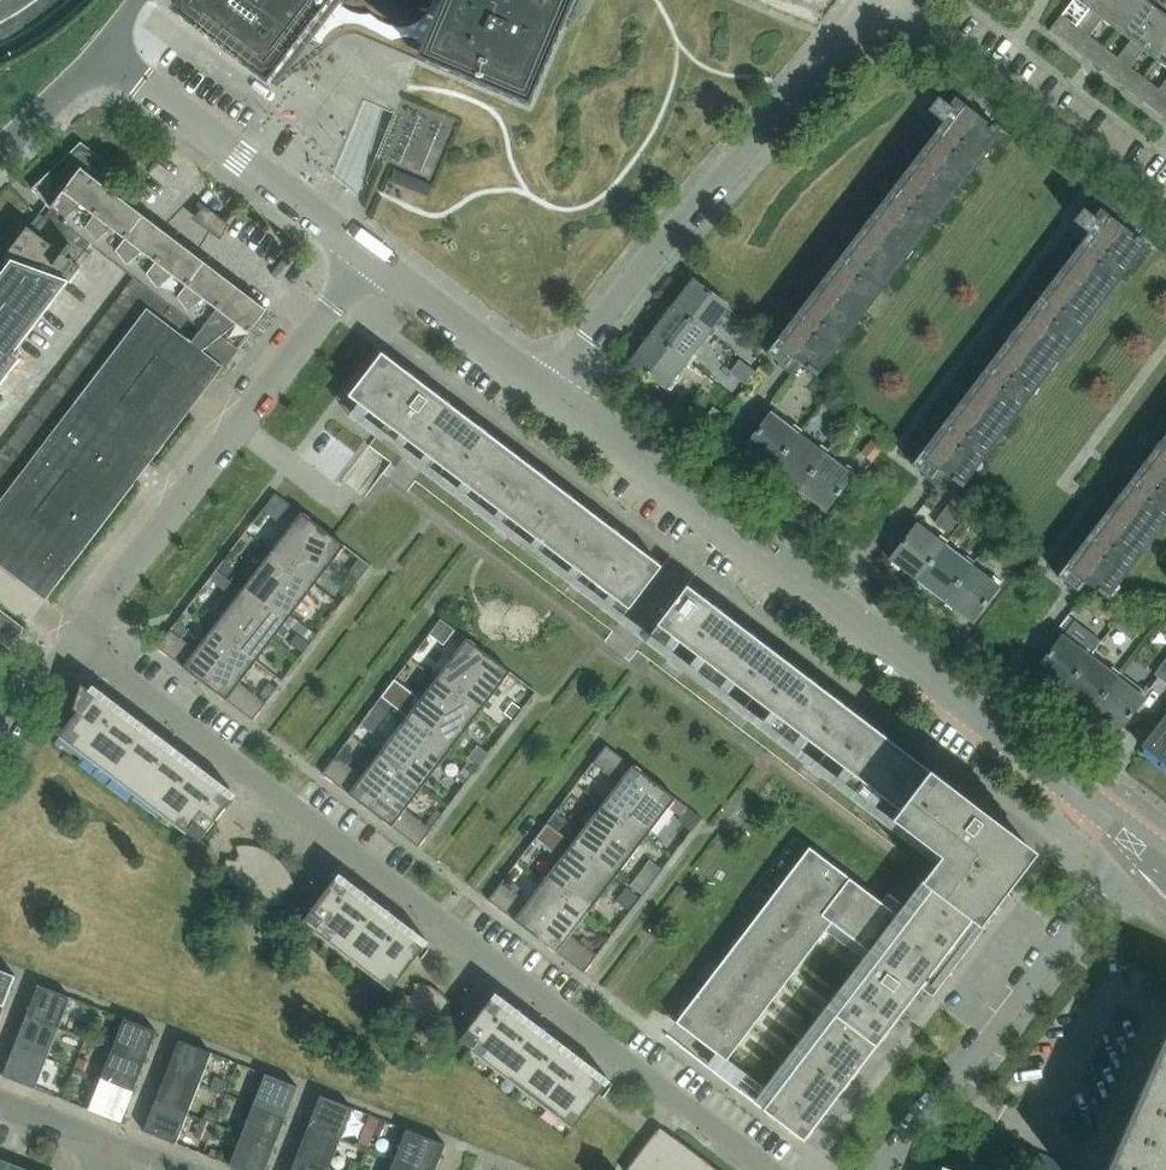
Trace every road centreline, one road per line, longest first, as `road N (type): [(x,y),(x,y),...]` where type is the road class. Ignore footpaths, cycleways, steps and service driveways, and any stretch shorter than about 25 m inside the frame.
road 1 (residential): [(770,1169),(78,643)]
road 2 (residential): [(551,389),(654,250),(875,0)]
road 3 (residential): [(78,643),(367,256)]
road 4 (unclassified): [(551,389),(885,648)]
road 5 (residential): [(1131,834),(887,1169)]
road 6 (residential): [(892,0),(1165,211)]
road 7 (unclassified): [(90,68),(130,77),(367,256)]
road 8 (unclassified): [(1131,834),(885,648)]
road 9 (unclassified): [(367,256),(551,389)]
road 10 (residential): [(0,742),(78,643)]
road 11 (residential): [(0,154),(90,68)]
road 12 (residential): [(113,1147),(0,1102)]

